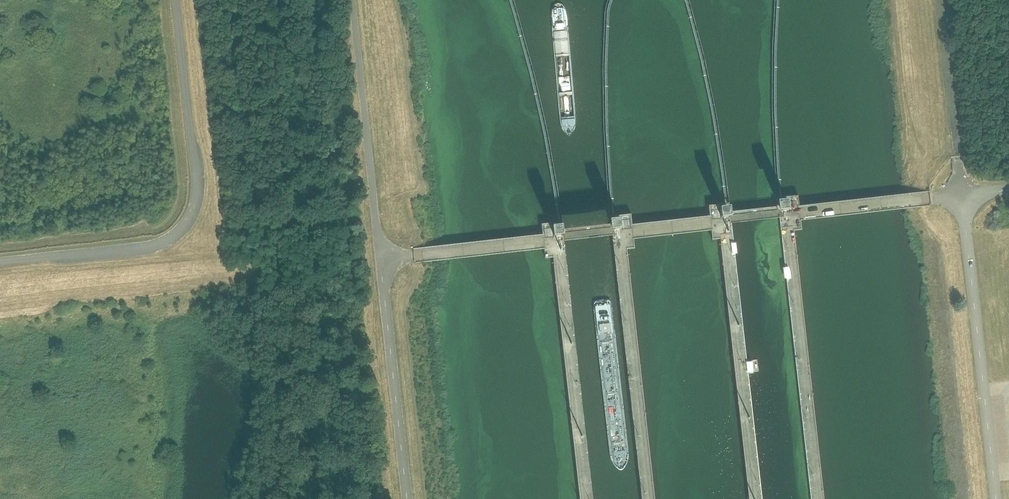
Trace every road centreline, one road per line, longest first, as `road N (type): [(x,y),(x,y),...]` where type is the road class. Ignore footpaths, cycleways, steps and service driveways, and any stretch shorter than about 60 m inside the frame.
road 1 (unclassified): [(408,498),(352,0)]
road 2 (unclassified): [(996,498),(943,0)]
road 3 (unclassified): [(0,262),(149,245),(177,234),(192,213),(198,189),(176,0)]

